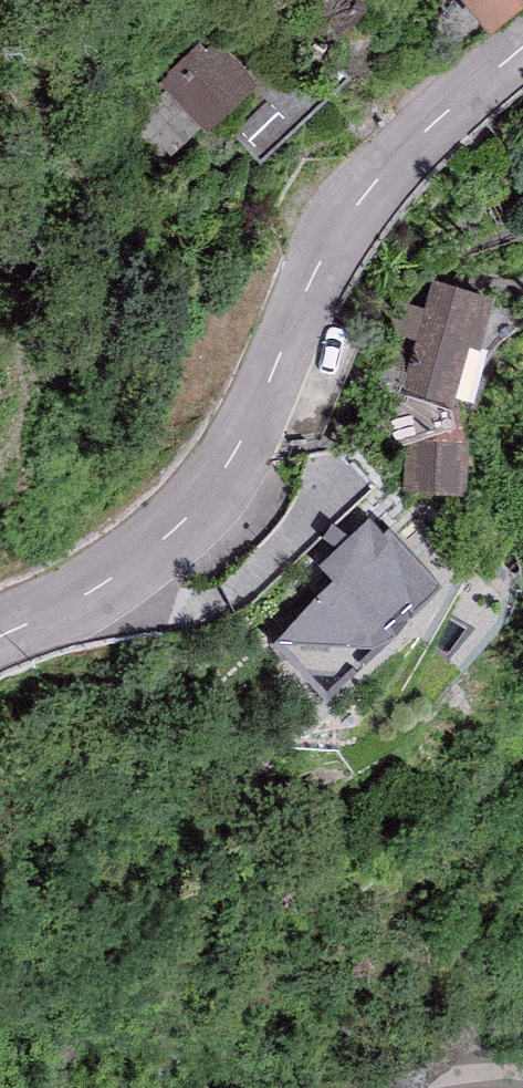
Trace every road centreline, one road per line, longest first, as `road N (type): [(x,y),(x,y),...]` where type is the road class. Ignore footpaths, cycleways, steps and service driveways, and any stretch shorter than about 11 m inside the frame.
road 1 (residential): [(0,633),(95,585),(187,514),(243,451),(313,277),(384,163),(522,44)]
road 2 (residential): [(522,1073),(399,1087)]

